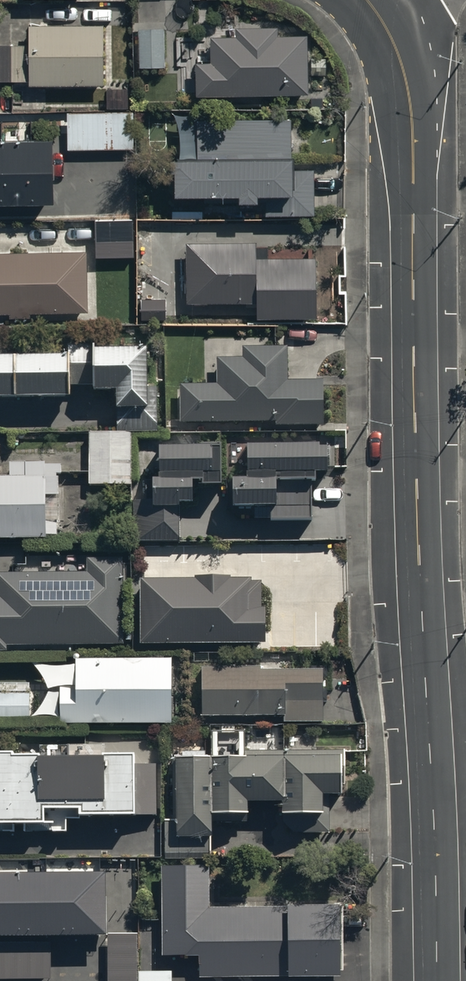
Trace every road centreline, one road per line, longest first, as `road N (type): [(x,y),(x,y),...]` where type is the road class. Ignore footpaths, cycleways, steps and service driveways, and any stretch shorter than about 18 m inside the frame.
road 1 (tertiary): [(365,0),(399,59),(413,125),(414,399),(437,980)]

